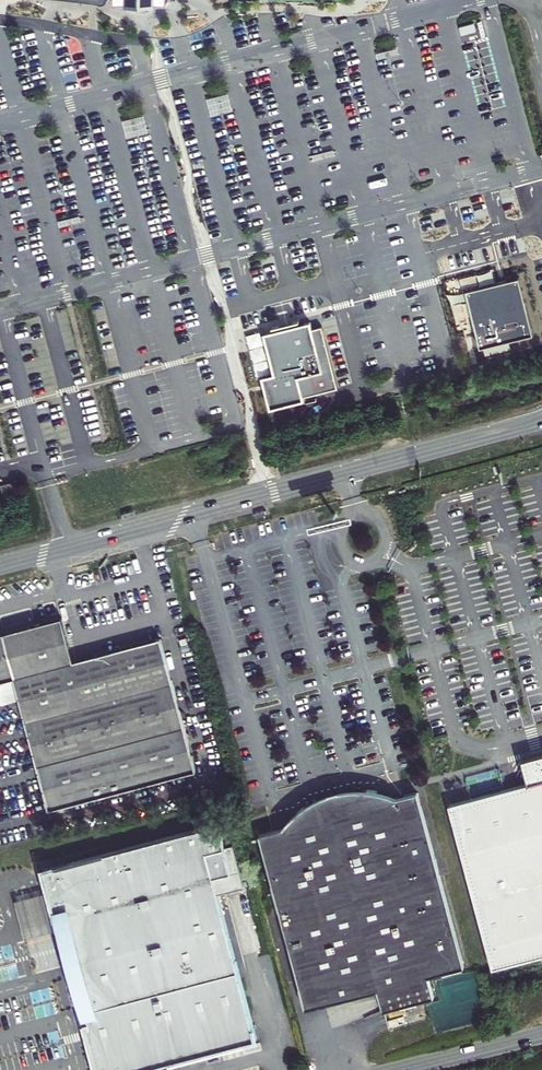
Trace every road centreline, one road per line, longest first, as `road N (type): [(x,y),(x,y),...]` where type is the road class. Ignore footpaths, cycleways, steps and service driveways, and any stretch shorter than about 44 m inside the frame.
road 1 (unclassified): [(0,566),(498,432)]
road 2 (tertiary): [(401,1069),(541,1035)]

